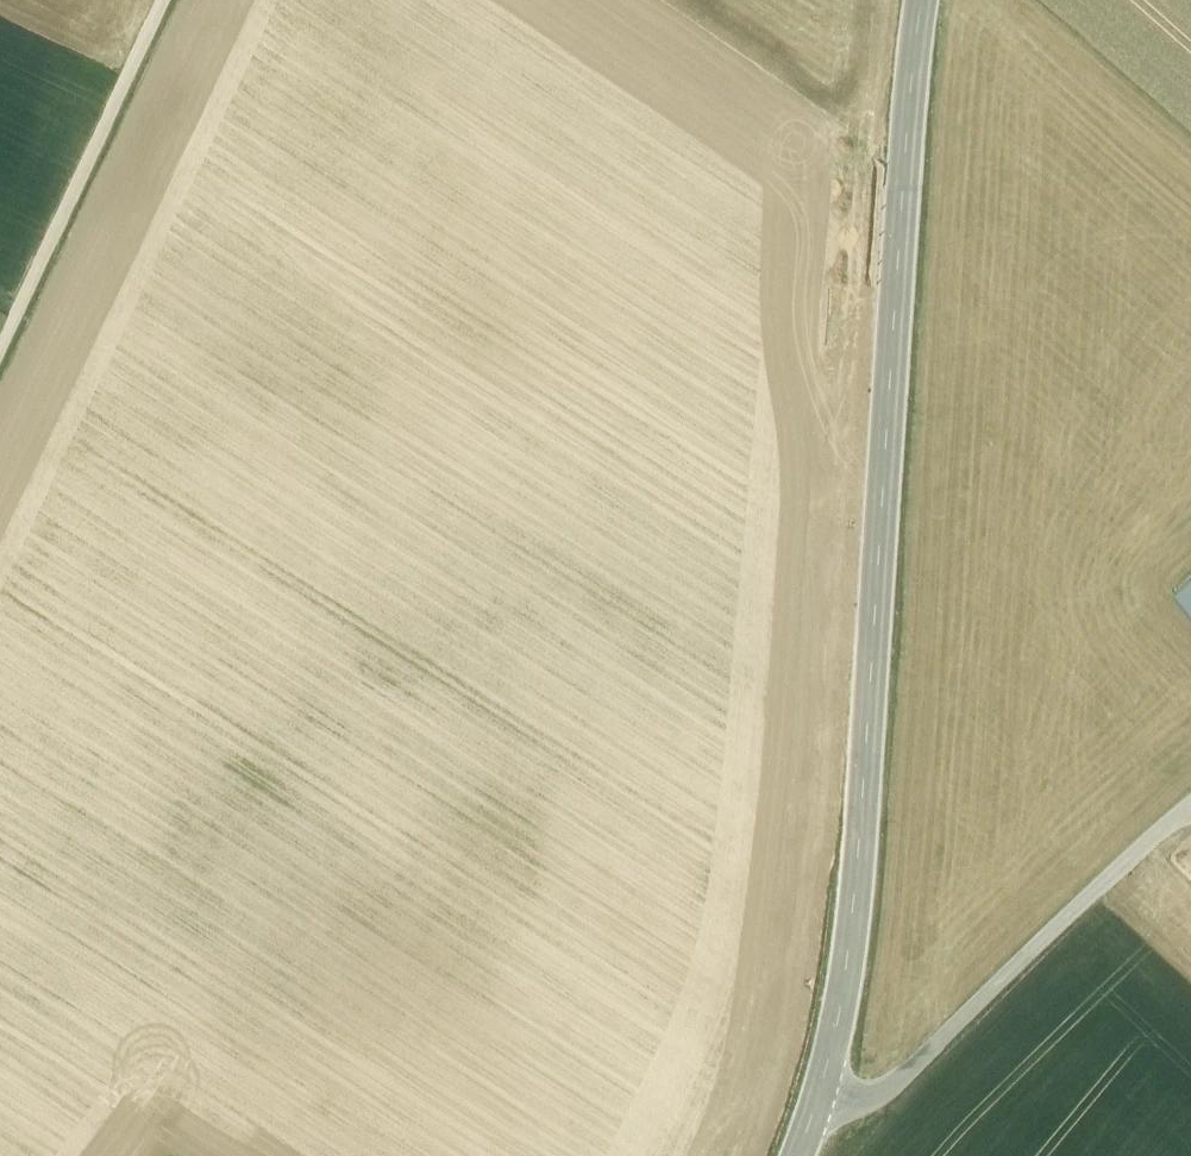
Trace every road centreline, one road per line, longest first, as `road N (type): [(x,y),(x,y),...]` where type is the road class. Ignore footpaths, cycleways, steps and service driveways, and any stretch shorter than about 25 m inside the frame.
road 1 (secondary): [(796,1155),(840,1013),(923,0)]
road 2 (track): [(0,346),(164,0)]

